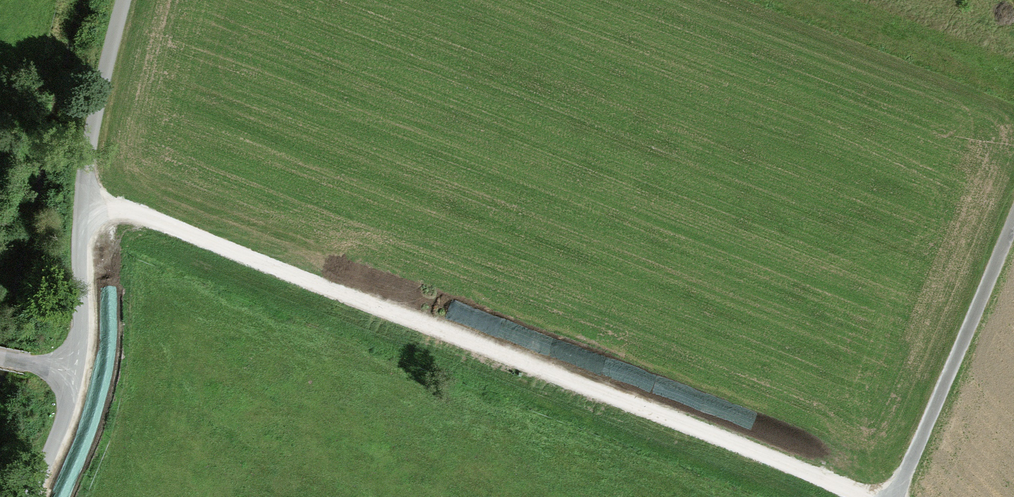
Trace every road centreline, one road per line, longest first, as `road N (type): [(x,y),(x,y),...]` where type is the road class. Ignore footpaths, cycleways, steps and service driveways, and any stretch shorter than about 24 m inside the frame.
road 1 (track): [(82,207),(117,207),(849,496)]
road 2 (track): [(120,0),(83,171),(75,374),(34,496)]
road 3 (track): [(1013,208),(887,496)]

